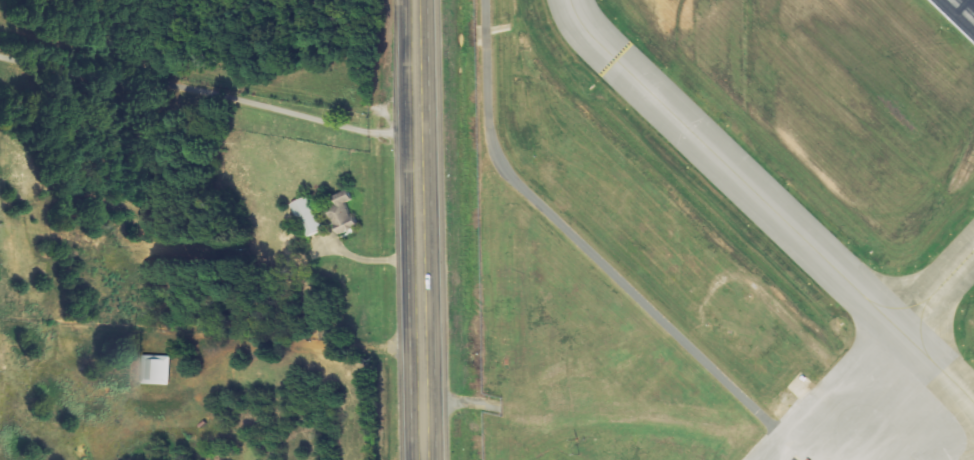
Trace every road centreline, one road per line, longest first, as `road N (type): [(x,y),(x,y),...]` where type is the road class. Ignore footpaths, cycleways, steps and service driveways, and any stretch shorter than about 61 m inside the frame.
road 1 (primary): [(424,459),(415,0)]

